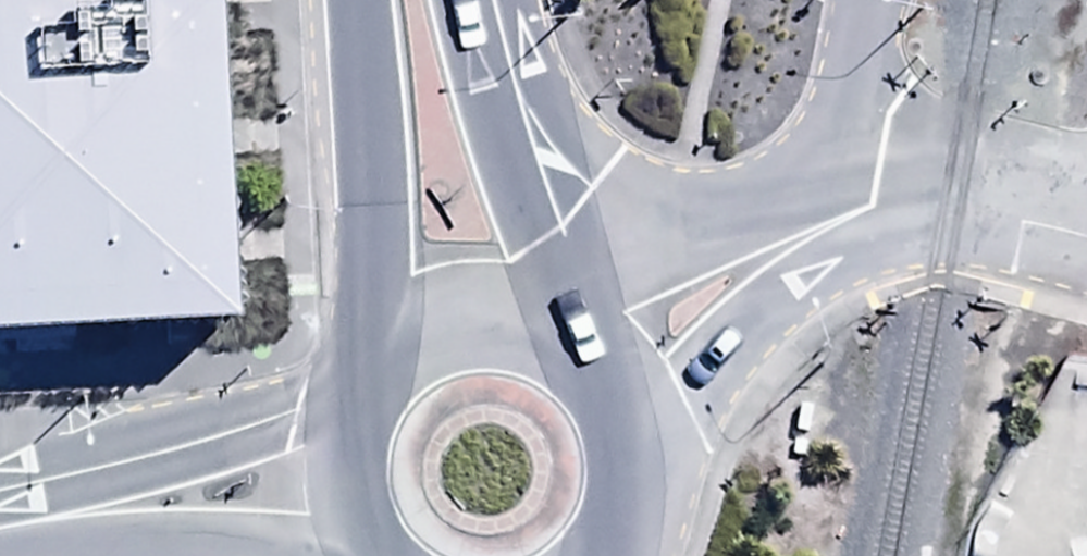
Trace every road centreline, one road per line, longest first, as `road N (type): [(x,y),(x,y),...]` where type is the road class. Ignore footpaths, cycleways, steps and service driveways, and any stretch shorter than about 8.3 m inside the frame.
road 1 (residential): [(607,395),(673,329),(738,282),(856,224),(949,208),(1027,217),(1086,234)]
road 2 (trunk): [(374,384),(357,0)]
road 3 (trunk): [(474,0),(559,351)]
road 4 (secondary): [(340,491),(0,542)]
road 5 (trunk): [(374,384),(399,360),(461,334),(528,338),(559,351)]
road 6 (trunk): [(607,395),(634,477),(611,555)]

